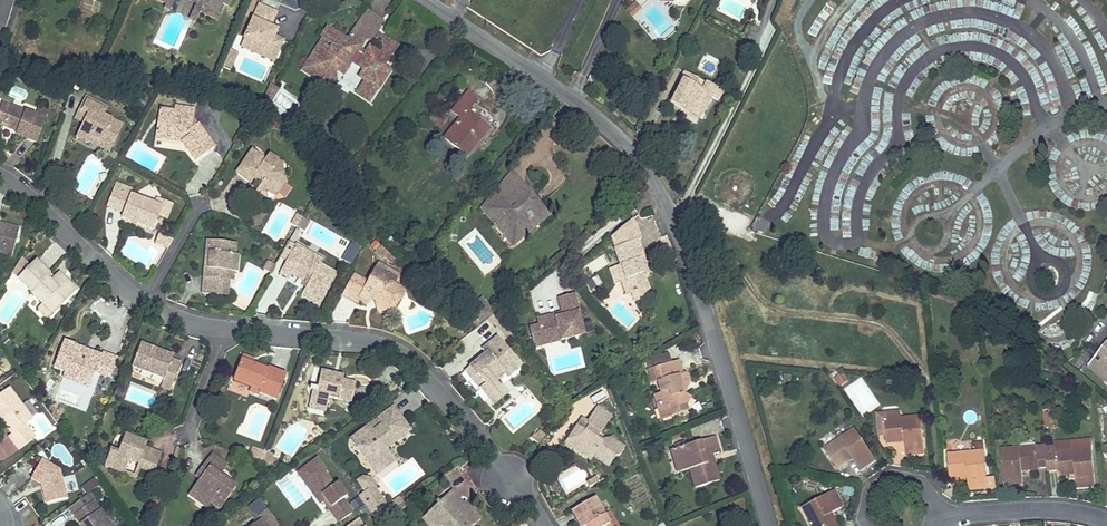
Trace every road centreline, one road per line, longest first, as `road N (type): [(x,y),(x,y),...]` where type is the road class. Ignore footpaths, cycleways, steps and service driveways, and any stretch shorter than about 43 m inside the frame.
road 1 (residential): [(540,525),(509,476),(397,346),(373,337),(195,321),(152,303),(0,174)]
road 2 (residential): [(770,525),(691,258),(658,186),(599,114),(434,0)]
road 3 (residential): [(936,521),(1029,506),(1106,517)]

